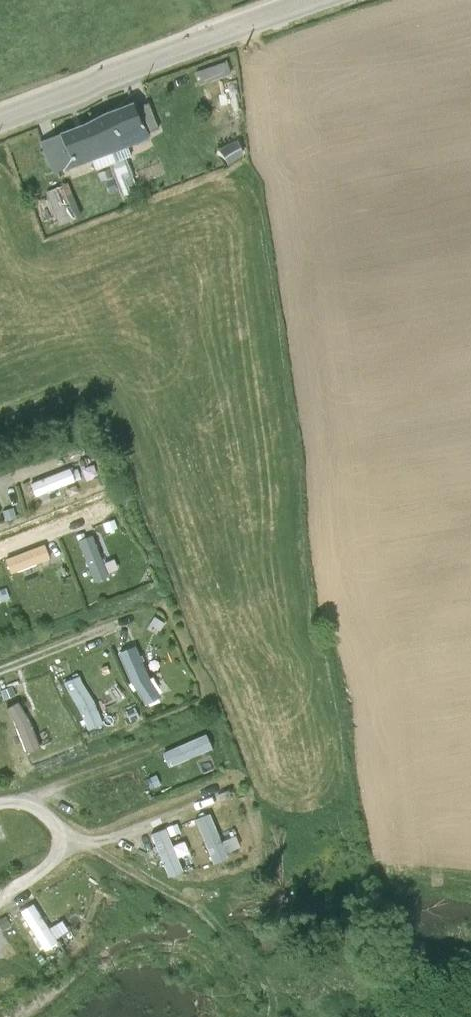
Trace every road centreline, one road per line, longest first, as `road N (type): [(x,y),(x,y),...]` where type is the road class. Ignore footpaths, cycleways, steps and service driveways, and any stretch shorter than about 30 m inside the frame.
road 1 (tertiary): [(0,120),(330,0)]

